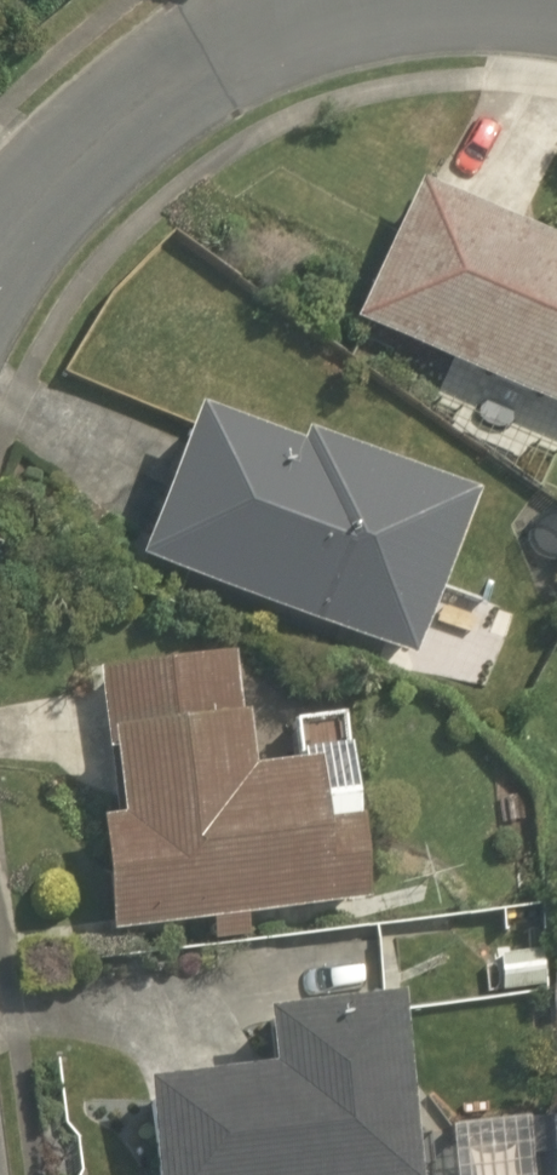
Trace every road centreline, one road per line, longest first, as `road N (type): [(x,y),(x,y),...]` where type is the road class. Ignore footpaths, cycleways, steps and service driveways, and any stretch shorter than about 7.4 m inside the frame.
road 1 (residential): [(309,0),(170,72),(95,129),(0,242)]

